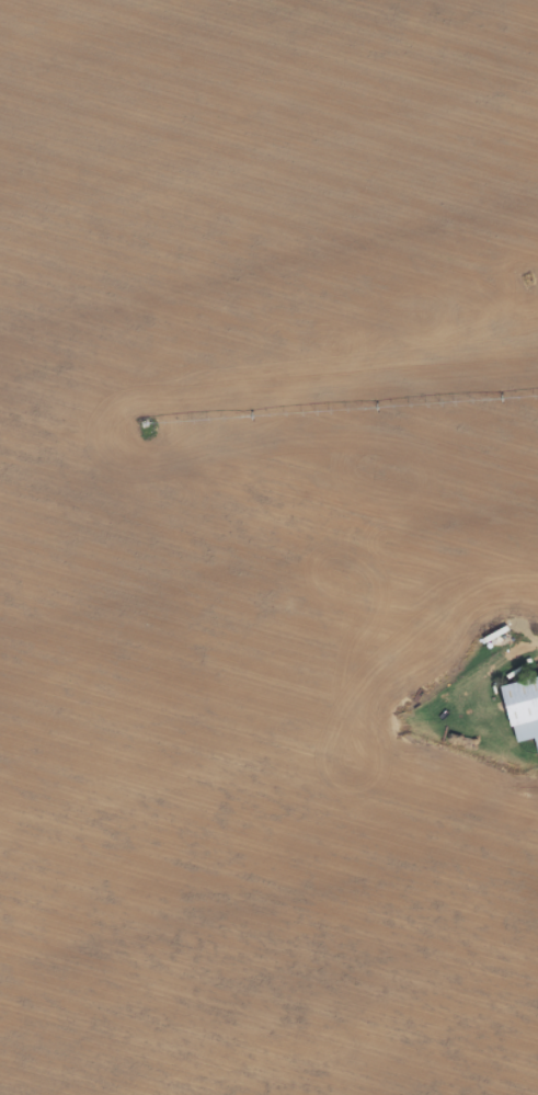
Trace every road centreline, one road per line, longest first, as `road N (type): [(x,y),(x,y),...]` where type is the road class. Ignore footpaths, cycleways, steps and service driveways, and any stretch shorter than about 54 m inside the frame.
road 1 (residential): [(0,810),(382,716),(537,703)]

